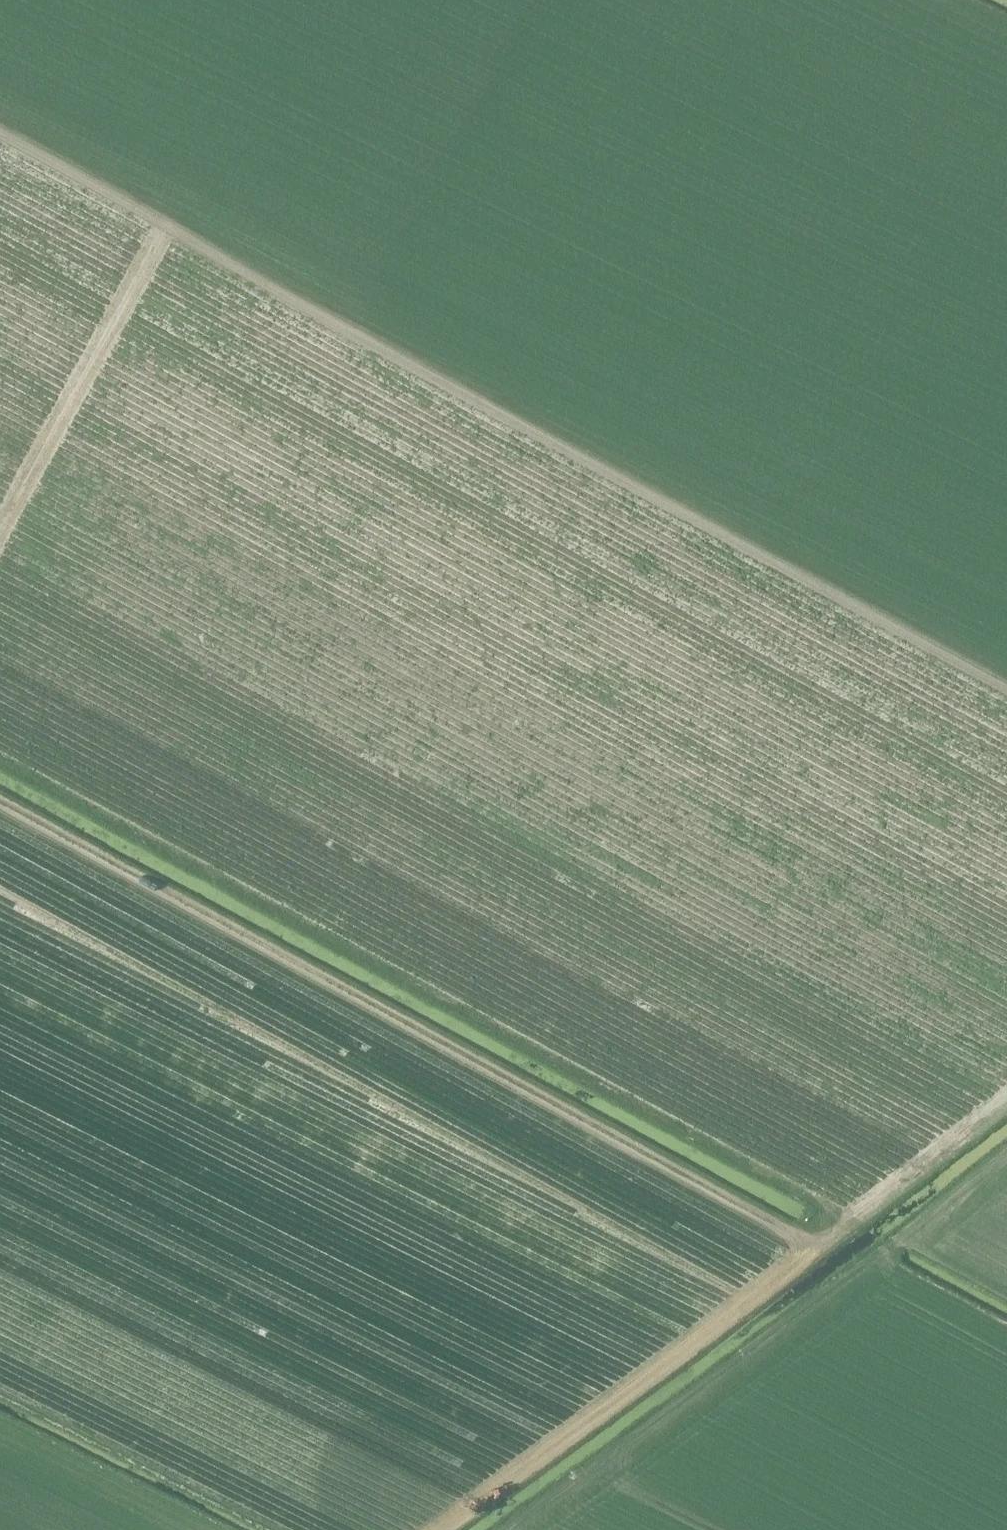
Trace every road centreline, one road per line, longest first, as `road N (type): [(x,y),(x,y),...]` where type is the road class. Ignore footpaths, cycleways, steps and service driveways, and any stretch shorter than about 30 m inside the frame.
road 1 (track): [(446,1529),(817,1248),(0,808)]
road 2 (track): [(1006,1100),(817,1248)]

